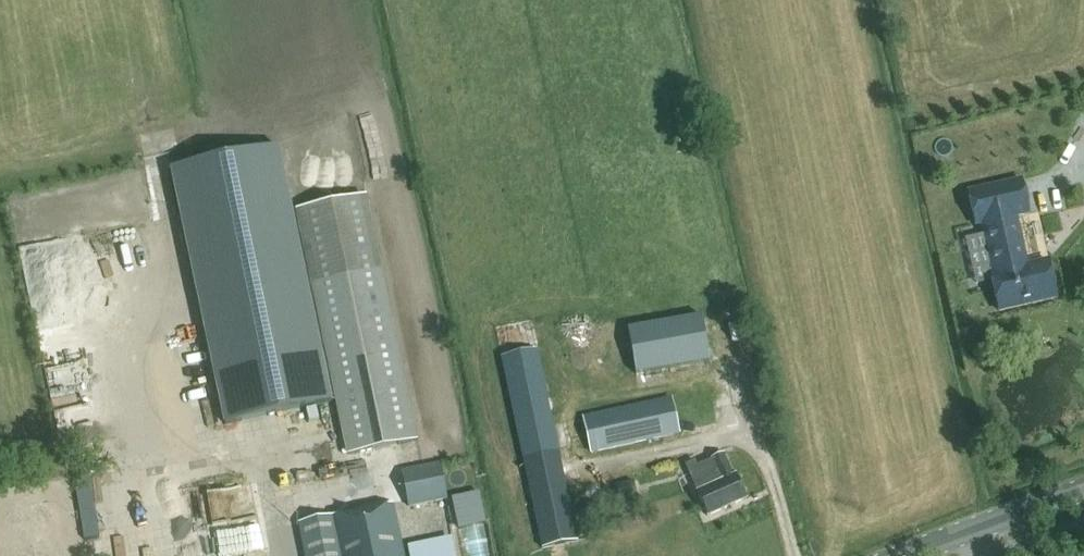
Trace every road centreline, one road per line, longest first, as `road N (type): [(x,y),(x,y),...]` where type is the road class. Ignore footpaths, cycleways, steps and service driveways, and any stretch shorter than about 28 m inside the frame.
road 1 (track): [(603,477),(737,446),(755,456),(793,555)]
road 2 (tertiary): [(923,555),(1083,496)]

